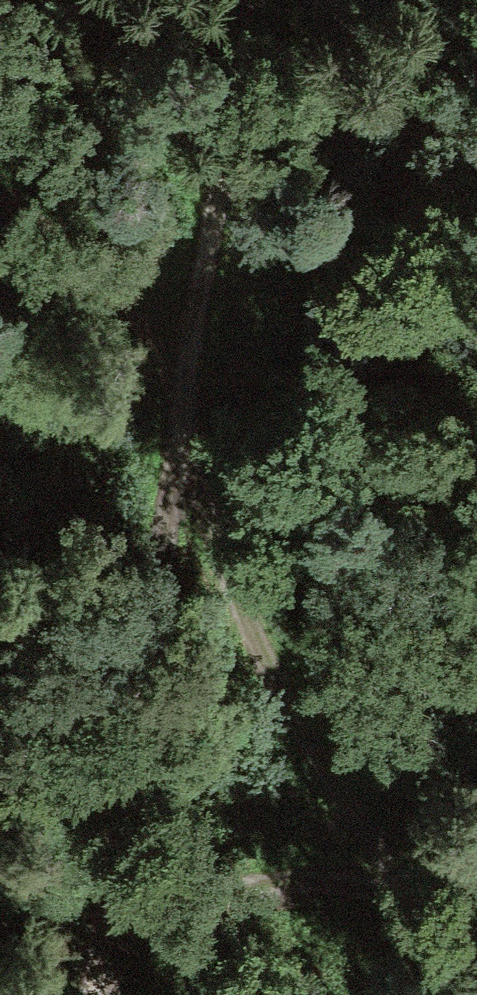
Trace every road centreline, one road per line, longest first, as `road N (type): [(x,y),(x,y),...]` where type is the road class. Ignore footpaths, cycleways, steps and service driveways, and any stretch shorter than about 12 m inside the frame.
road 1 (track): [(90,994),(254,0)]
road 2 (track): [(476,943),(385,891),(256,711),(174,510)]
road 3 (track): [(385,891),(227,879),(96,962)]
road 4 (track): [(188,420),(121,328),(0,223)]

